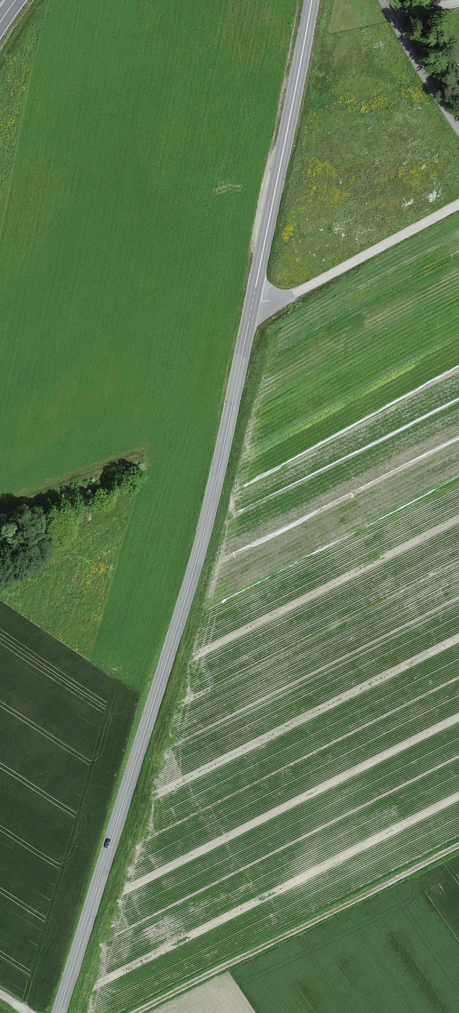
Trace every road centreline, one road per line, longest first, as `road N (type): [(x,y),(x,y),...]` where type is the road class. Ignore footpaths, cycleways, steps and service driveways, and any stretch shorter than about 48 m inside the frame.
road 1 (tertiary): [(254,300),(201,545),(59,1012)]
road 2 (track): [(135,1012),(458,846)]
road 3 (tertiary): [(311,0),(254,300)]
road 4 (unclassified): [(254,300),(290,296),(458,205)]

